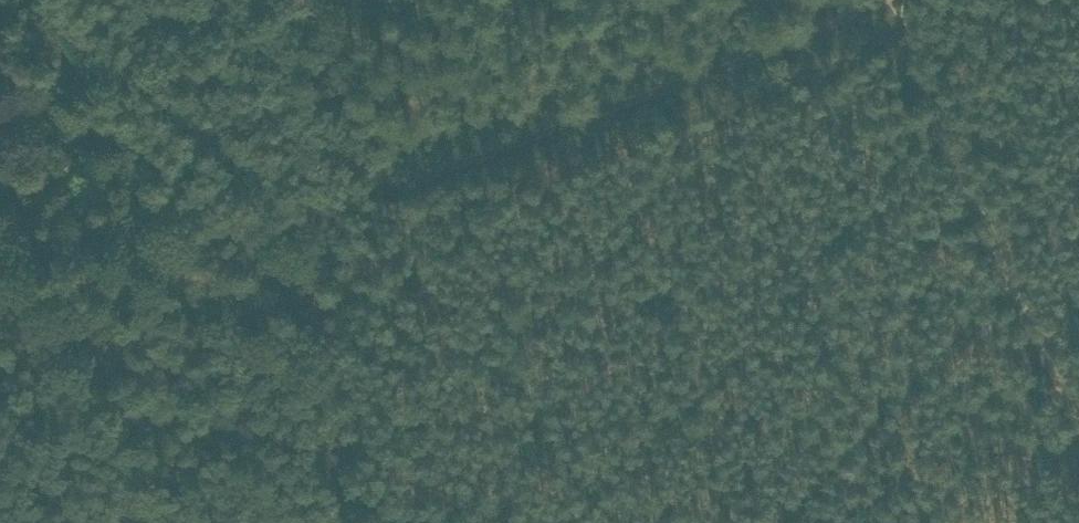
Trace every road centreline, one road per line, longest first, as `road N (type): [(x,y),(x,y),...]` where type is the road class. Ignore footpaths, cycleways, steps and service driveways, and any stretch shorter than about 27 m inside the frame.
road 1 (track): [(0,329),(885,12)]
road 2 (track): [(767,522),(1004,271),(885,12)]

